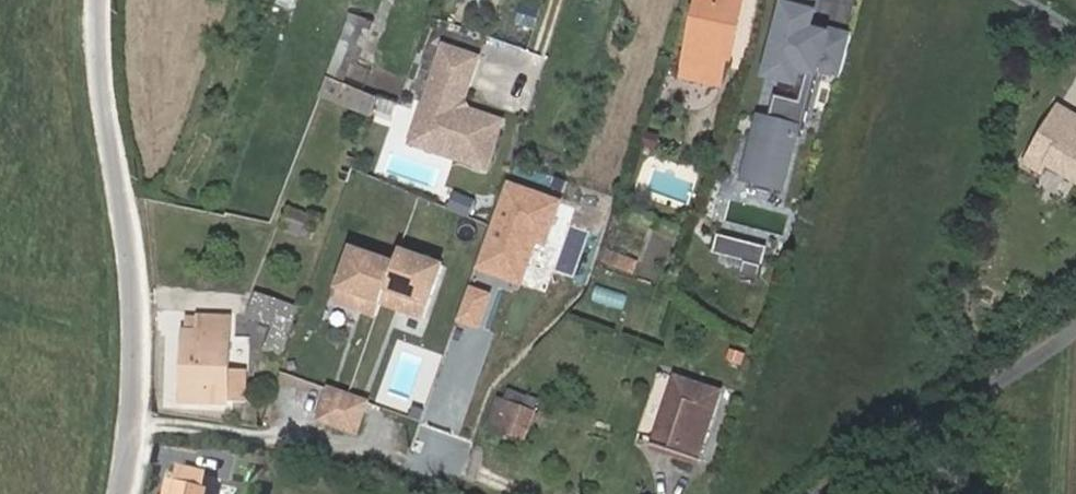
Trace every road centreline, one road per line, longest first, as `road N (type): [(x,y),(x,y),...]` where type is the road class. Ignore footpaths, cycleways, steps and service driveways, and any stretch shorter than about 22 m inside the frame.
road 1 (residential): [(132,416),(134,260),(98,87),(100,0)]
road 2 (unclassified): [(132,416),(424,454),(507,493)]
road 3 (unclassified): [(840,493),(1075,327)]

